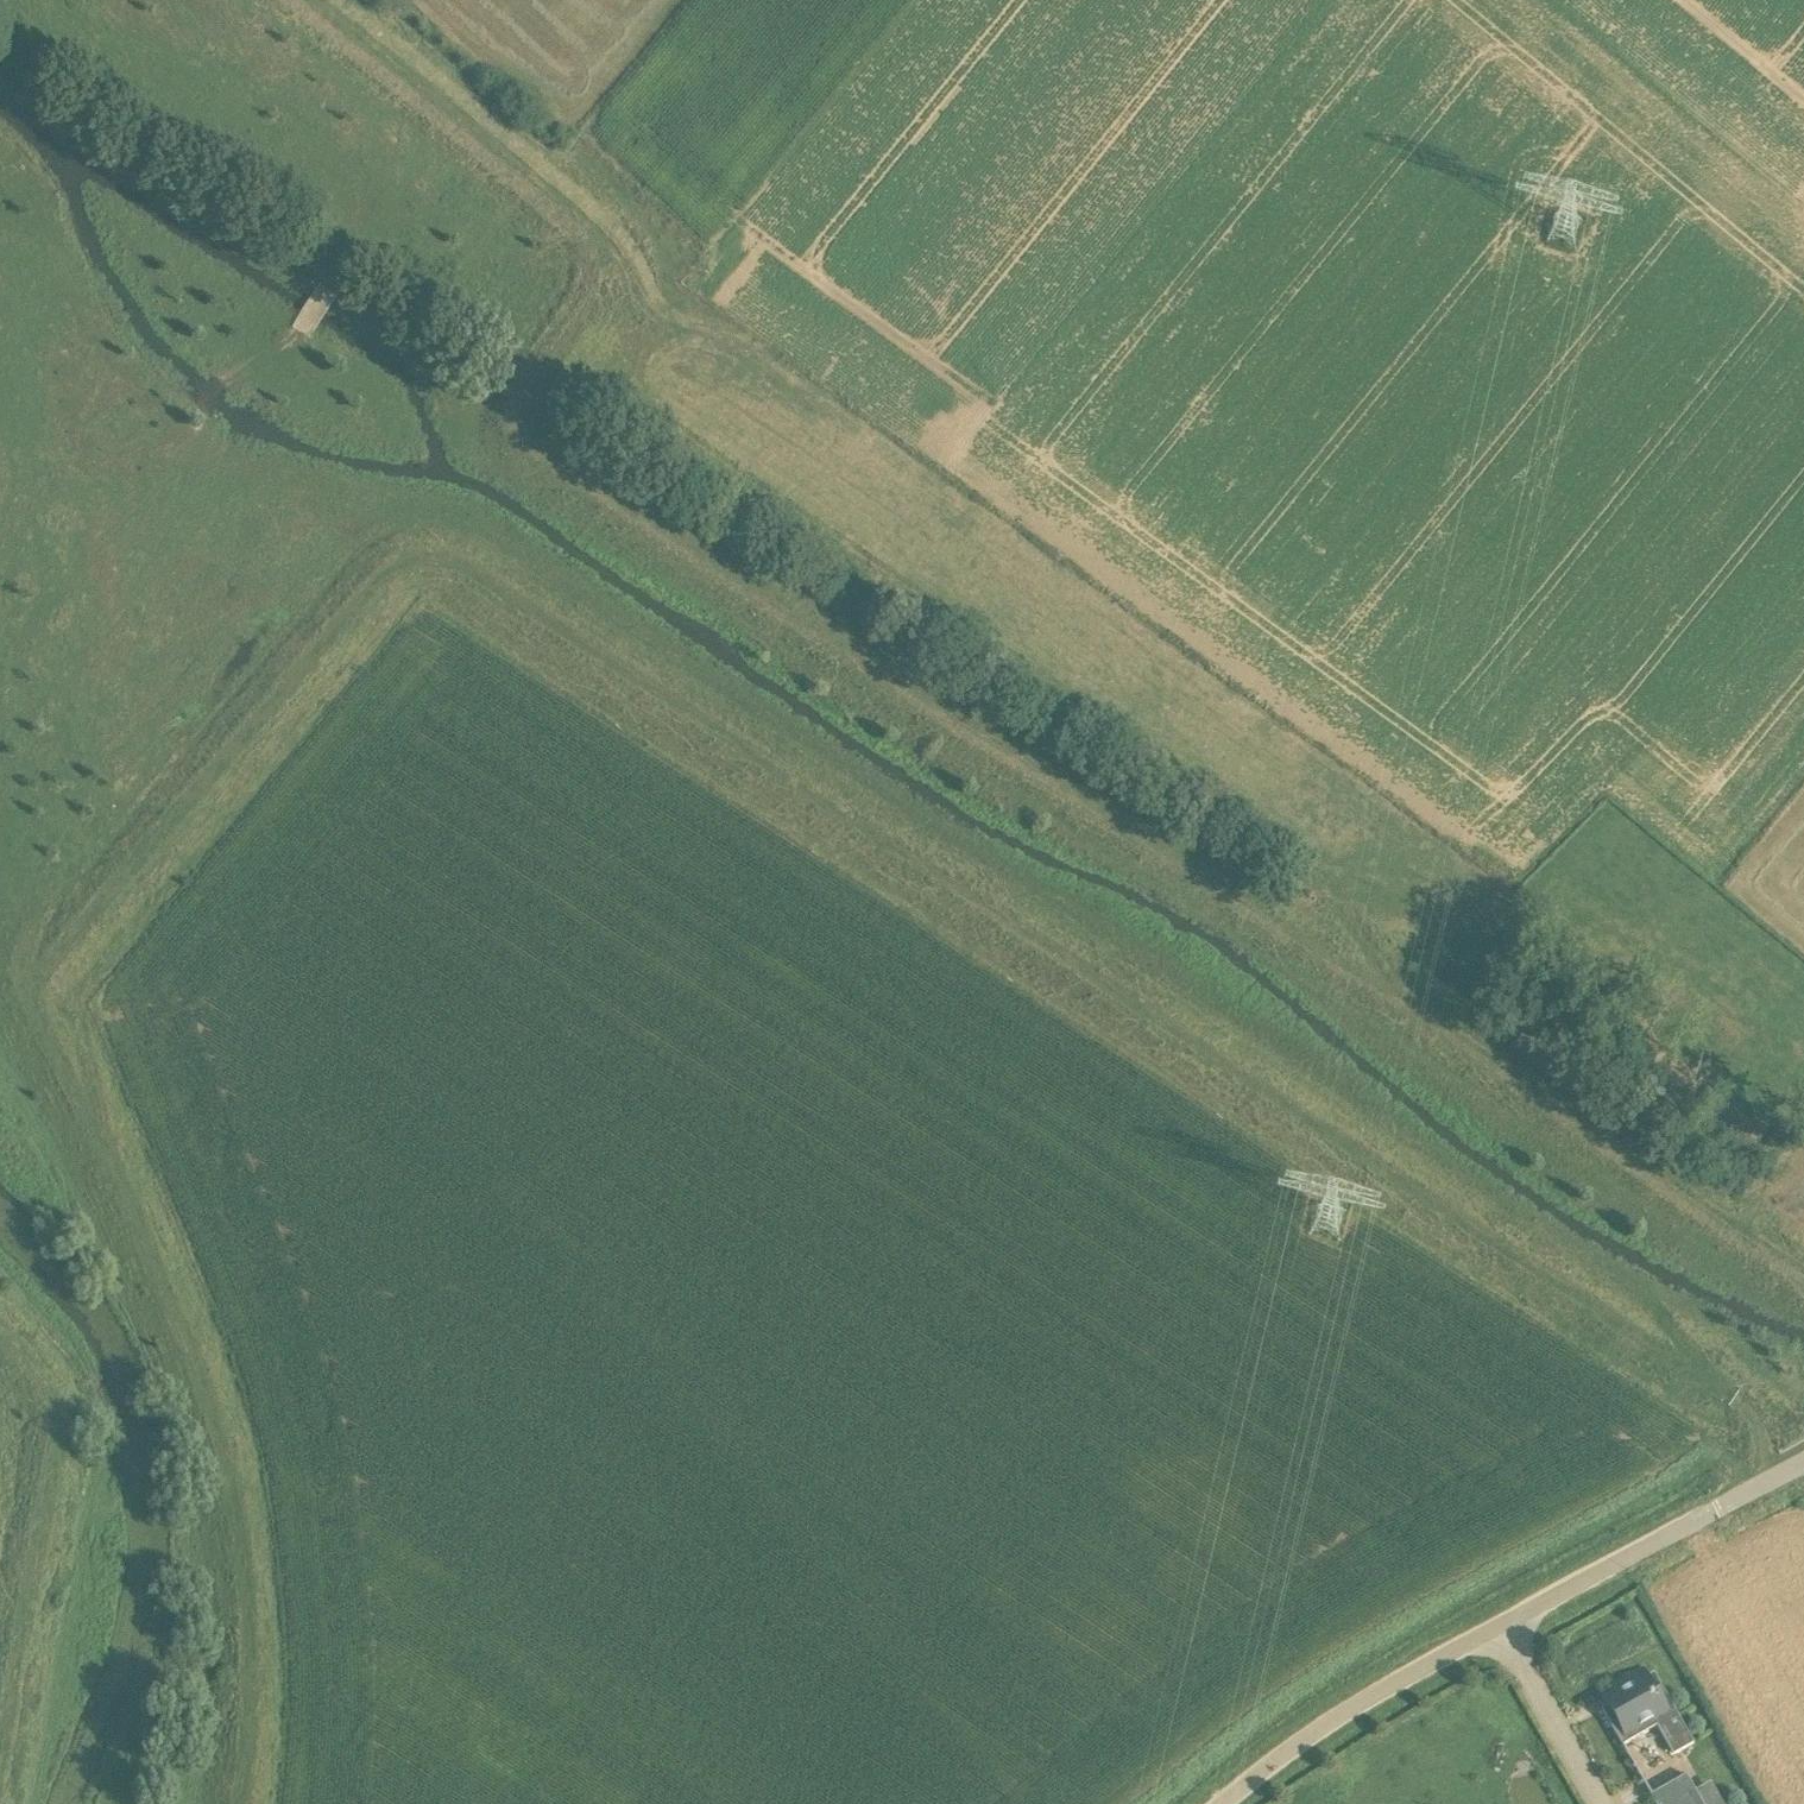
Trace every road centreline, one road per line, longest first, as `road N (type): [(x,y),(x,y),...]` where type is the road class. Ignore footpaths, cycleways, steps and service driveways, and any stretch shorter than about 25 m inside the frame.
road 1 (unclassified): [(1213,1803),(1377,1684),(1803,1459)]

